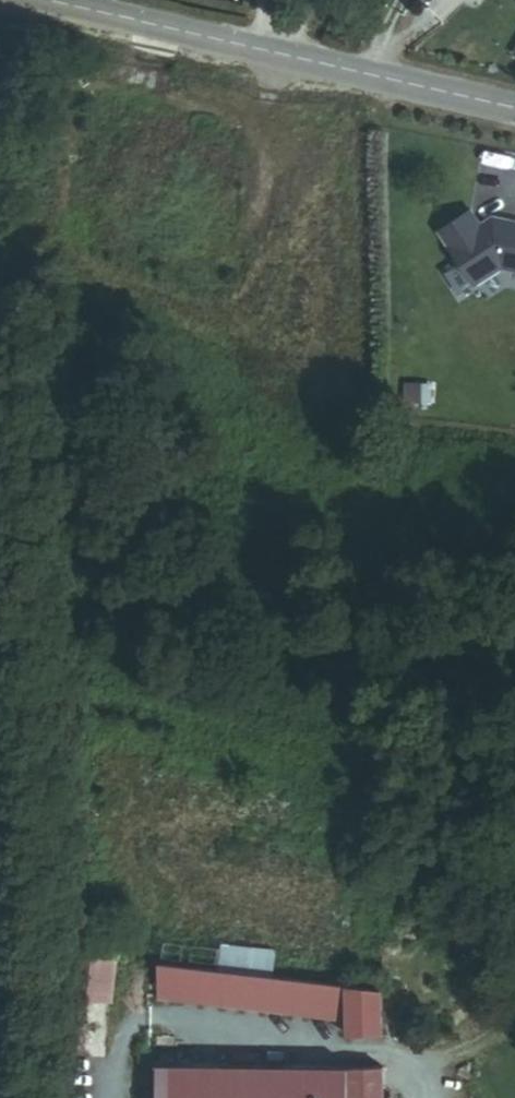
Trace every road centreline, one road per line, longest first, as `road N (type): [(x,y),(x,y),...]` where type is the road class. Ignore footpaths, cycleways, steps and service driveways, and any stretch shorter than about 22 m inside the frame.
road 1 (tertiary): [(514,110),(0,5)]

